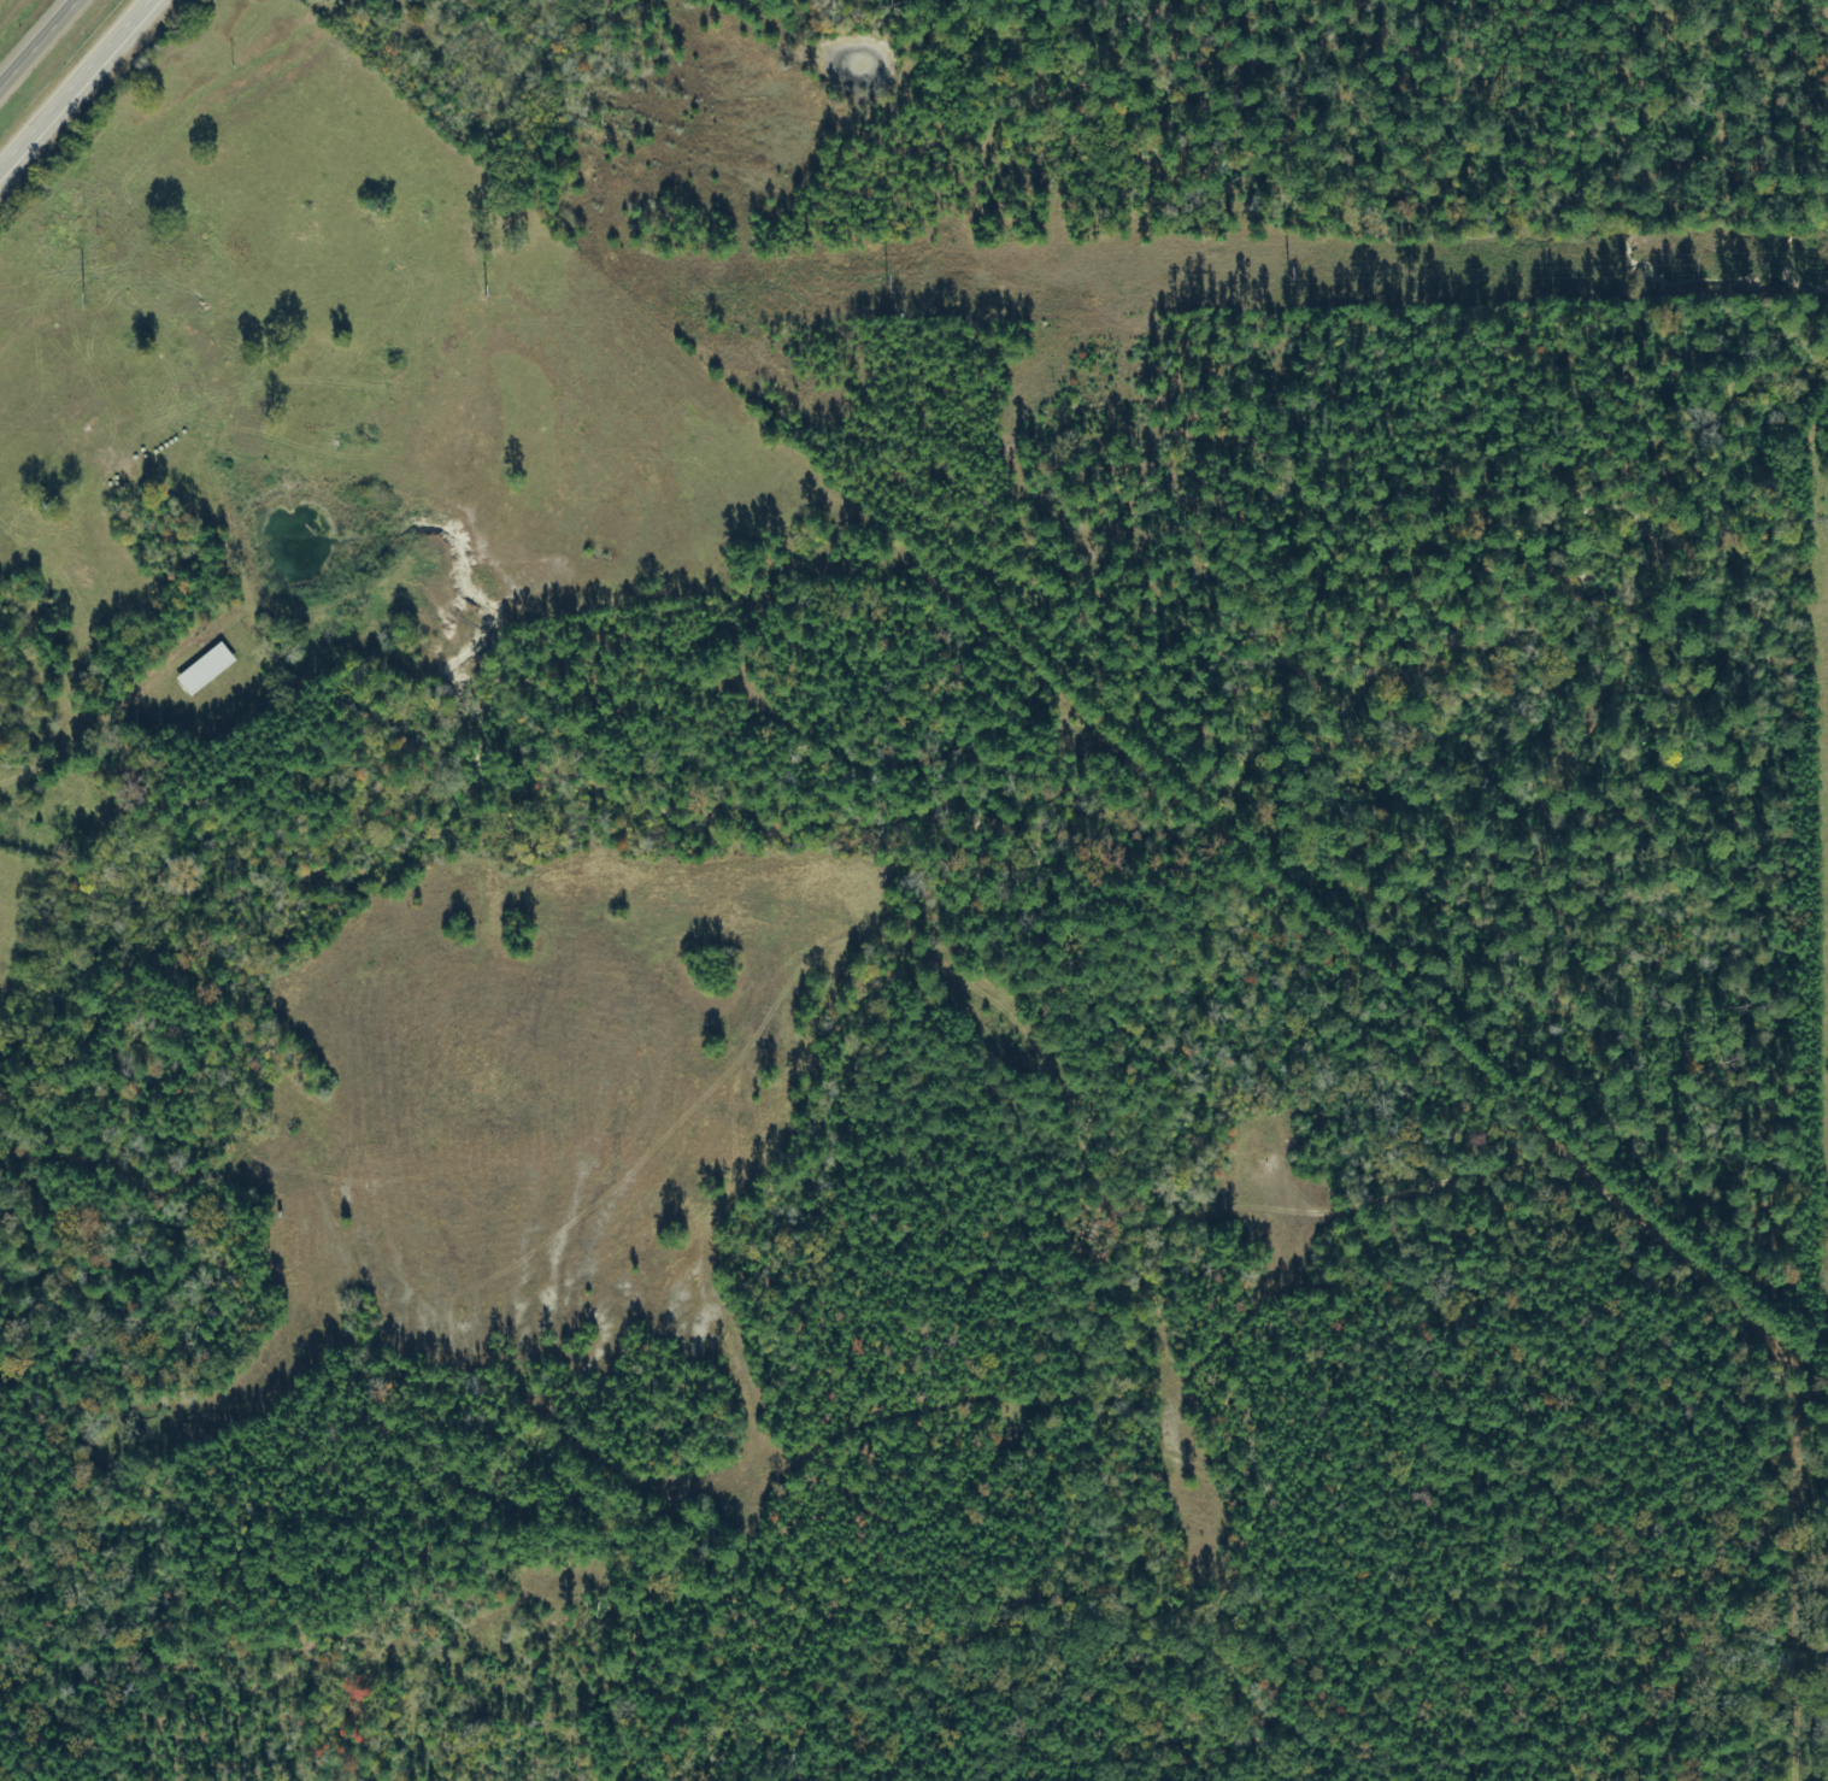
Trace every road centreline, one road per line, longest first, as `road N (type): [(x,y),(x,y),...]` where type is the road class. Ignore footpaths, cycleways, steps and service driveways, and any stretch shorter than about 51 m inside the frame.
road 1 (trunk): [(0,170),(149,0)]

